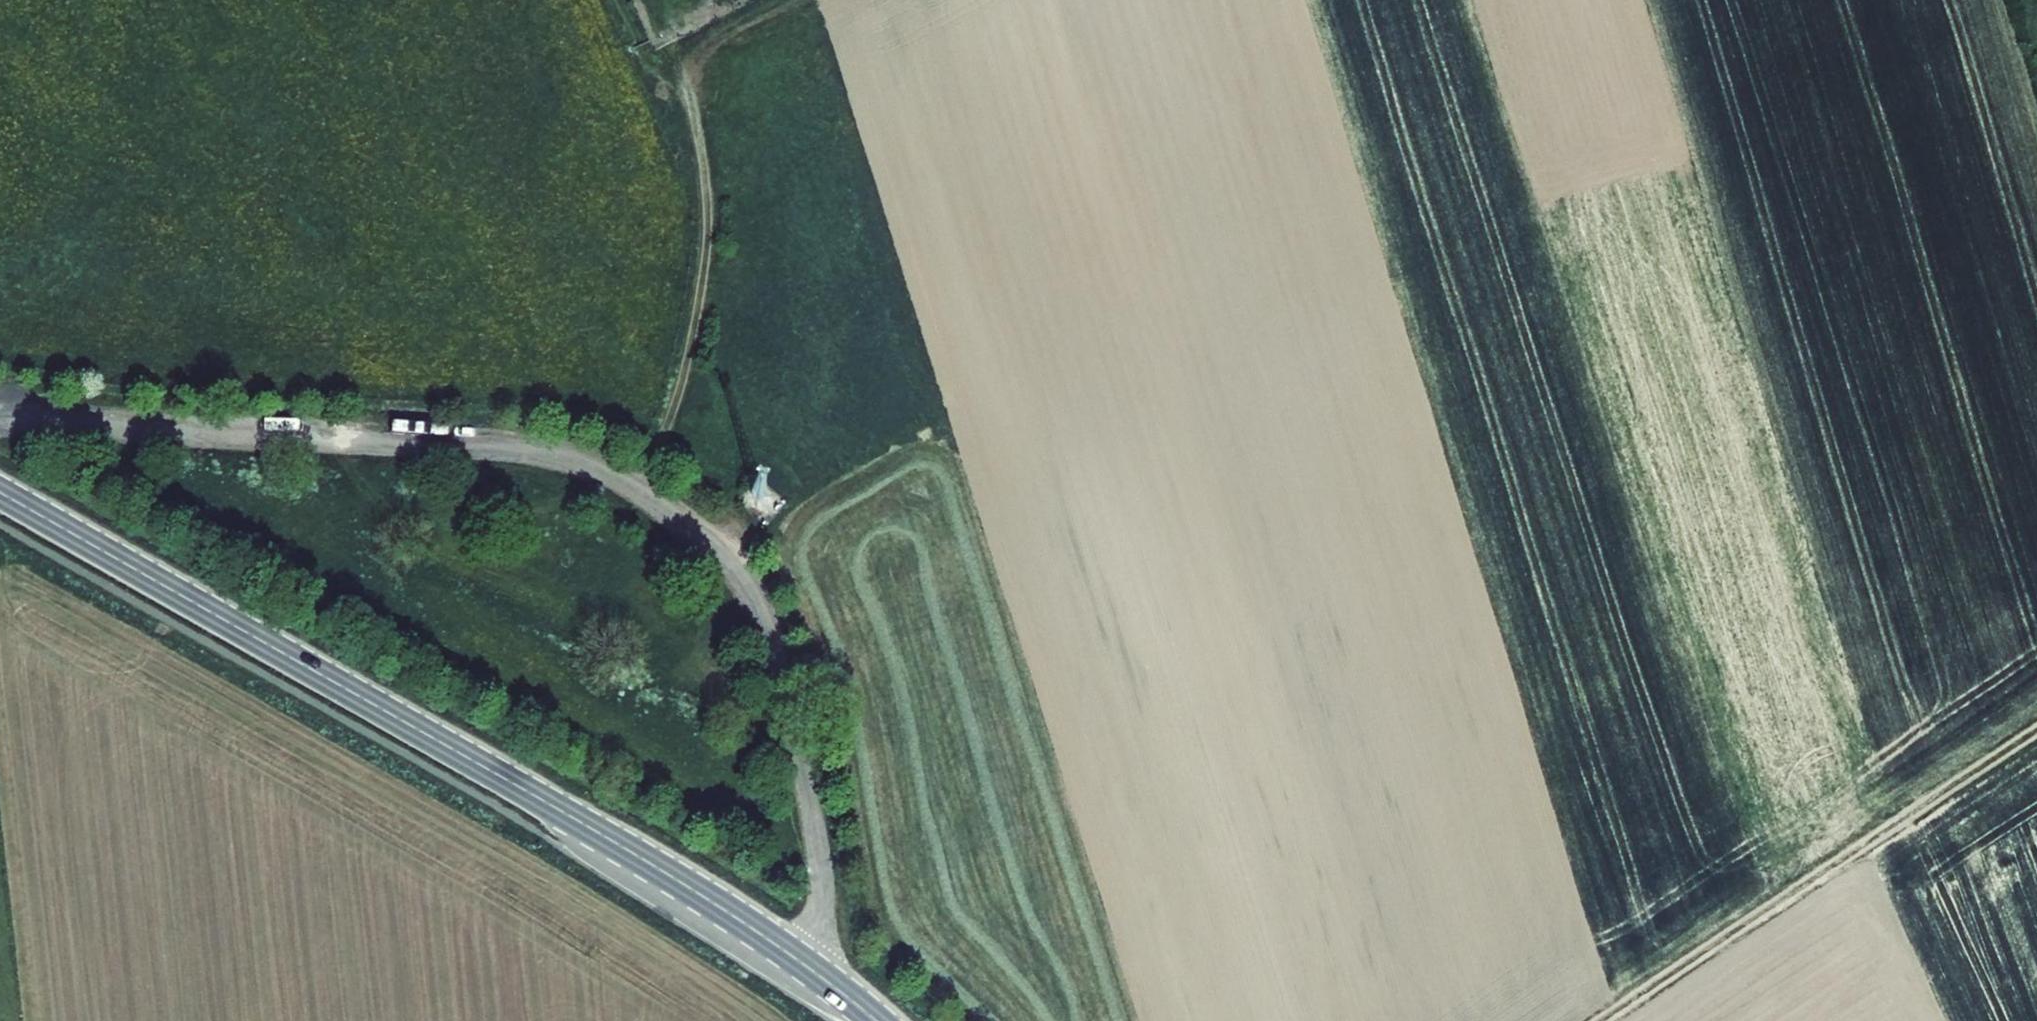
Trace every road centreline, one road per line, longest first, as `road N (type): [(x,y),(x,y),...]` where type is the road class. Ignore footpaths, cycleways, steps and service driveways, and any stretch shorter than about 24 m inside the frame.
road 1 (secondary): [(0,491),(703,895),(878,1020)]
road 2 (track): [(2036,731),(1599,1020)]

